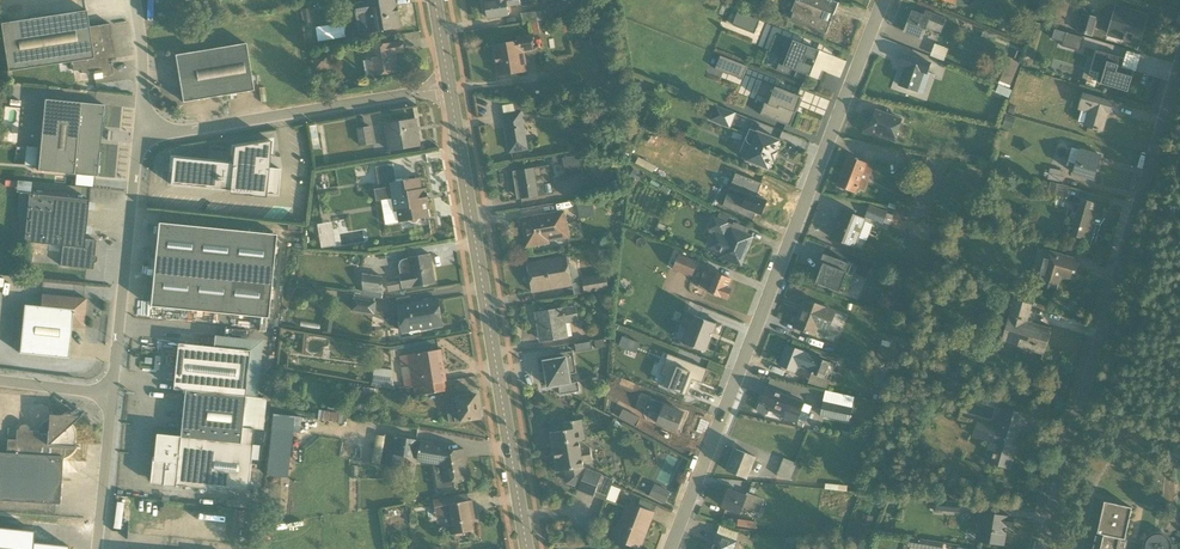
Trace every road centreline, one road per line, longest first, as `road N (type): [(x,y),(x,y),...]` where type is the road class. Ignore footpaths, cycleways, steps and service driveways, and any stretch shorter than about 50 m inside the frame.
road 1 (residential): [(884,0),(670,548)]
road 2 (residential): [(1044,548),(1179,60)]
road 3 (secondary): [(449,89),(526,548)]
road 4 (unclassified): [(140,129),(180,131),(449,89)]
road 5 (unclassified): [(112,394),(140,129)]
road 6 (unclassified): [(96,548),(112,394)]
road 7 (unclassified): [(140,129),(133,0)]

